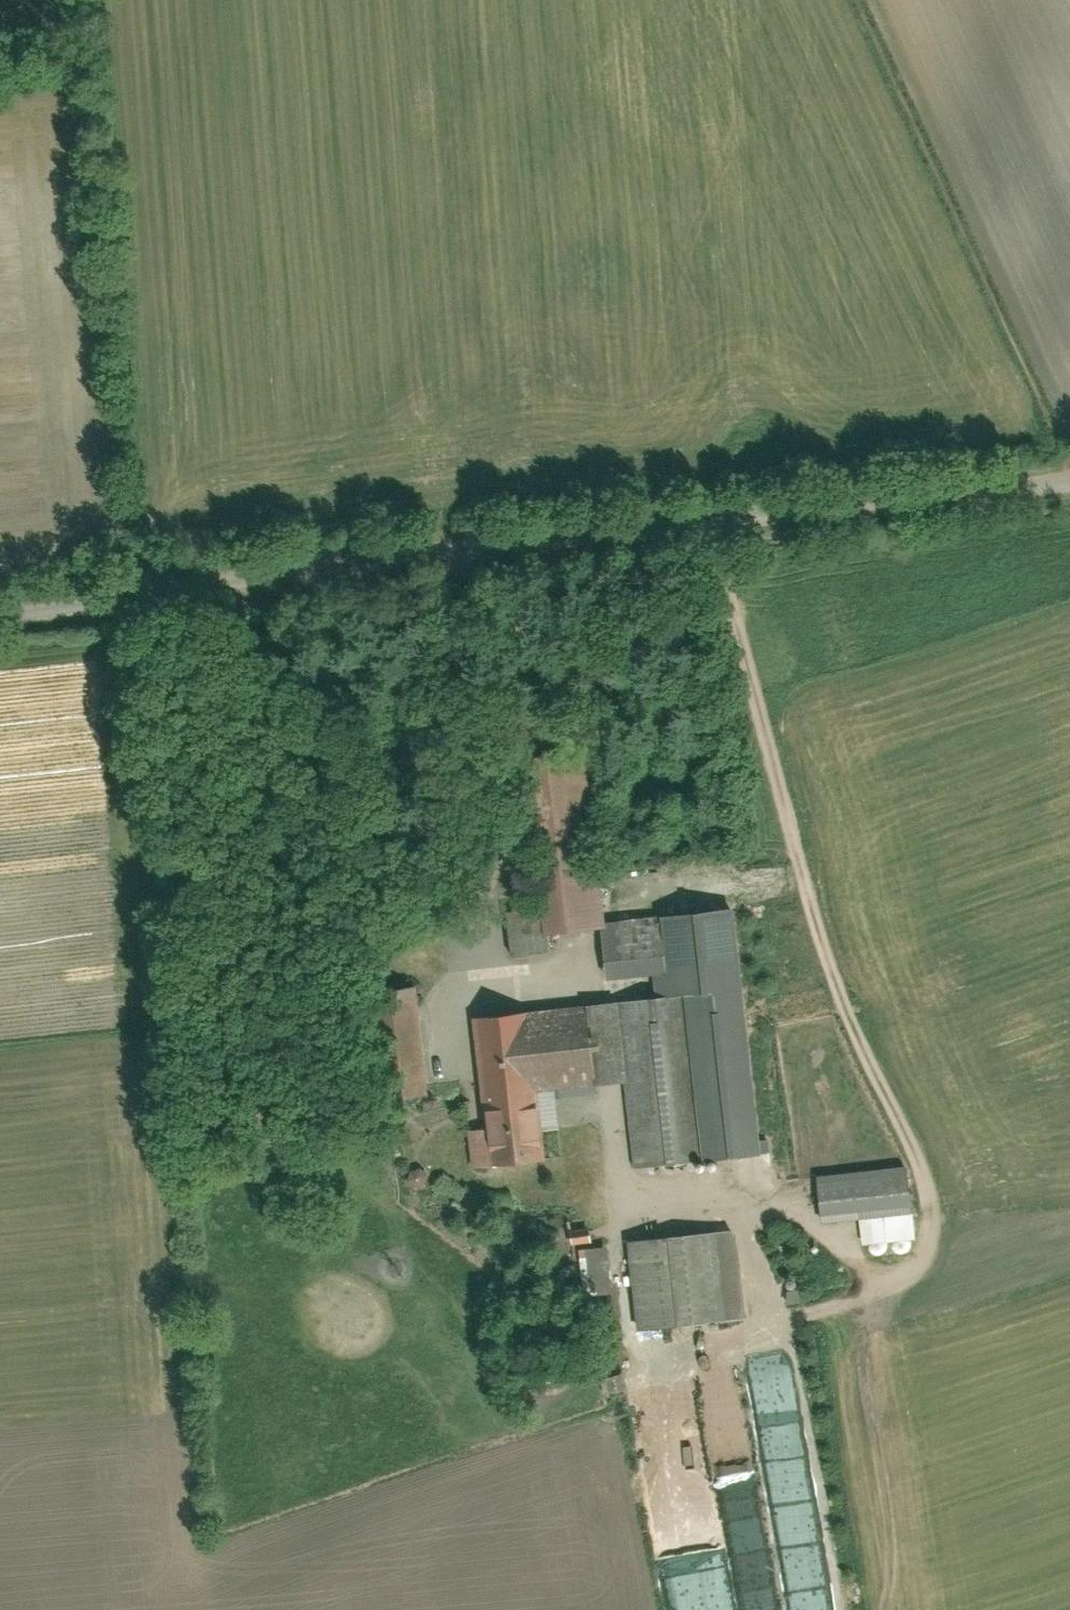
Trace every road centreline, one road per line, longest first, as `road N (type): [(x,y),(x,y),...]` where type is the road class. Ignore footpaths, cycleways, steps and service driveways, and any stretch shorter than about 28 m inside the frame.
road 1 (unclassified): [(1069,481),(0,604)]

